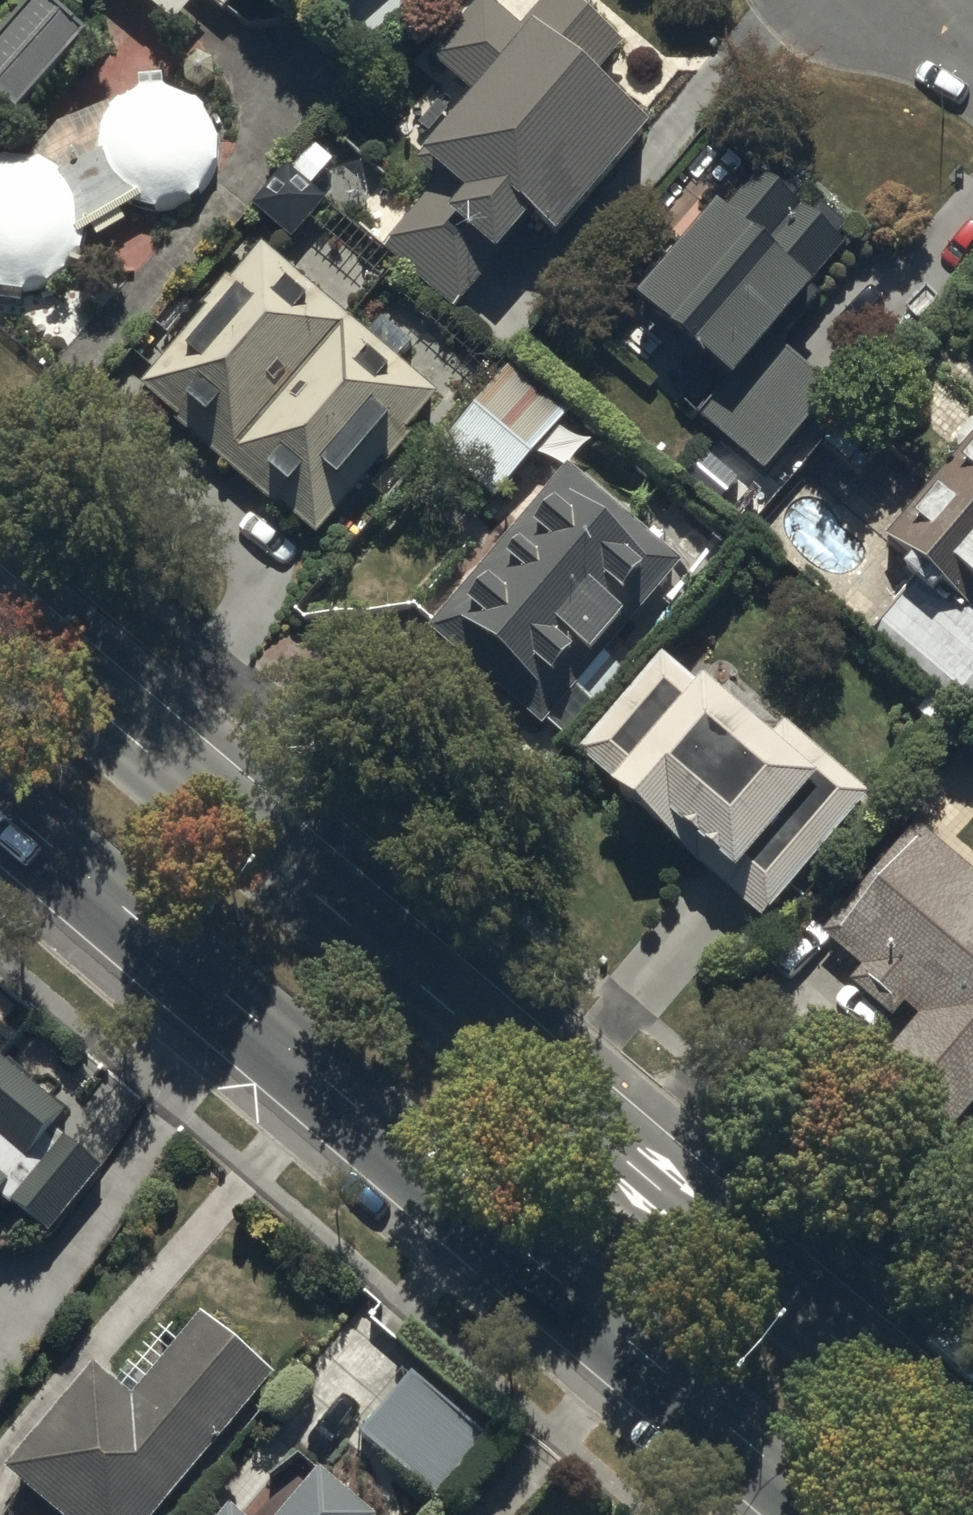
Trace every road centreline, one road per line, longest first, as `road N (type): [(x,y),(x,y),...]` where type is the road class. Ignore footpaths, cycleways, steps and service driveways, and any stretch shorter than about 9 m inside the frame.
road 1 (primary): [(0,623),(972,1449)]
road 2 (primary): [(827,1514),(0,806)]

